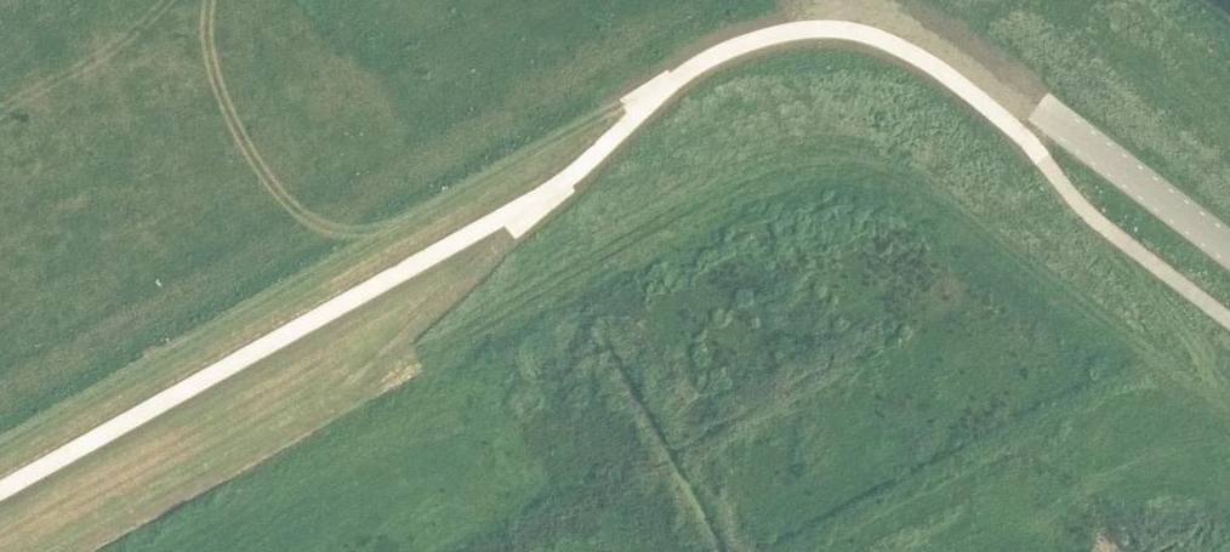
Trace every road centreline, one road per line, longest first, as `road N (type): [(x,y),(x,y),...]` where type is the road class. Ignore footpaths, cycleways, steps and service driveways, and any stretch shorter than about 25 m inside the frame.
road 1 (track): [(0,447),(652,91)]
road 2 (unclassified): [(1041,108),(1229,251)]

